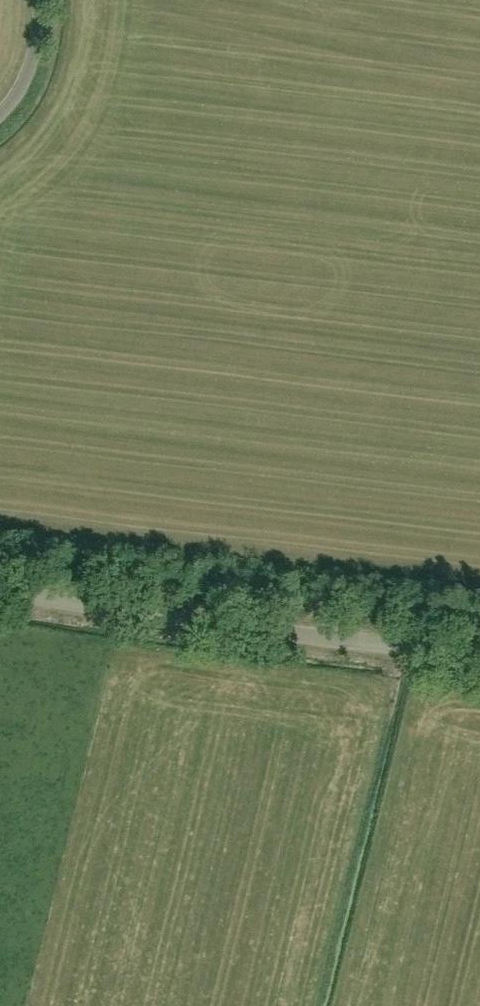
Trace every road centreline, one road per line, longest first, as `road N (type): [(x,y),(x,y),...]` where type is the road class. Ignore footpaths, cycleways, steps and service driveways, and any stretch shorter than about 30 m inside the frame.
road 1 (unclassified): [(479,652),(0,590)]

